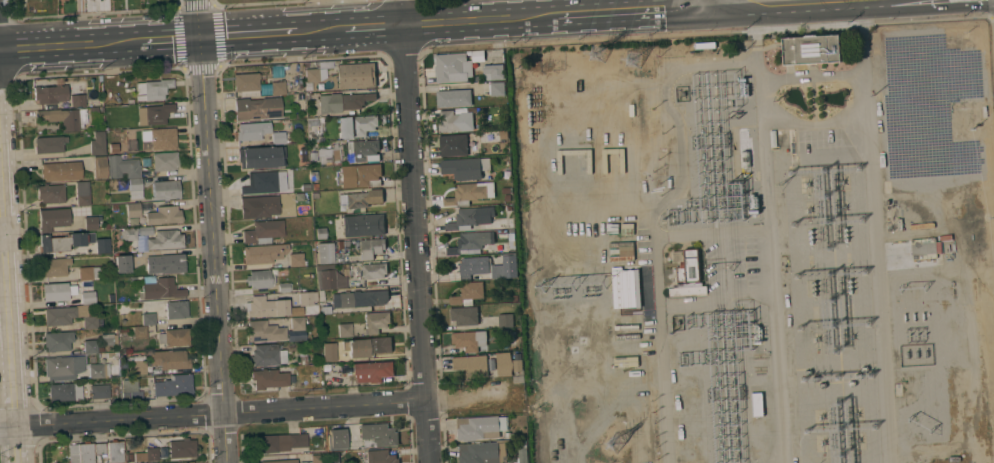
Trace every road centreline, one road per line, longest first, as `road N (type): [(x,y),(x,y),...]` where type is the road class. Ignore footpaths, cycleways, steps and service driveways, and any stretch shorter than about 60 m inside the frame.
road 1 (residential): [(0,428),(500,397)]
road 2 (residential): [(427,462),(404,25)]
road 3 (residential): [(198,38),(226,462)]
road 4 (residential): [(0,183),(17,462)]
road 5 (secondary): [(404,25),(562,16)]
road 6 (secondary): [(0,51),(136,42)]
road 7 (secondary): [(562,16),(695,8)]

